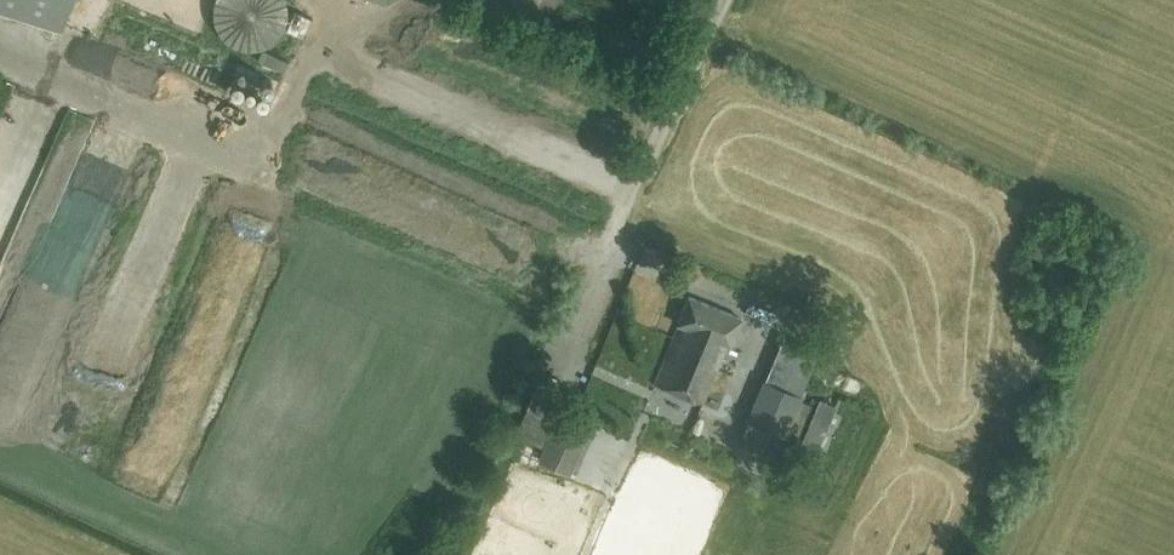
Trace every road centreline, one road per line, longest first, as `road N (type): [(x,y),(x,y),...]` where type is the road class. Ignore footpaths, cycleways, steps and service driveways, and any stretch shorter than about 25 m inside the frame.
road 1 (unclassified): [(605,245),(723,0)]

